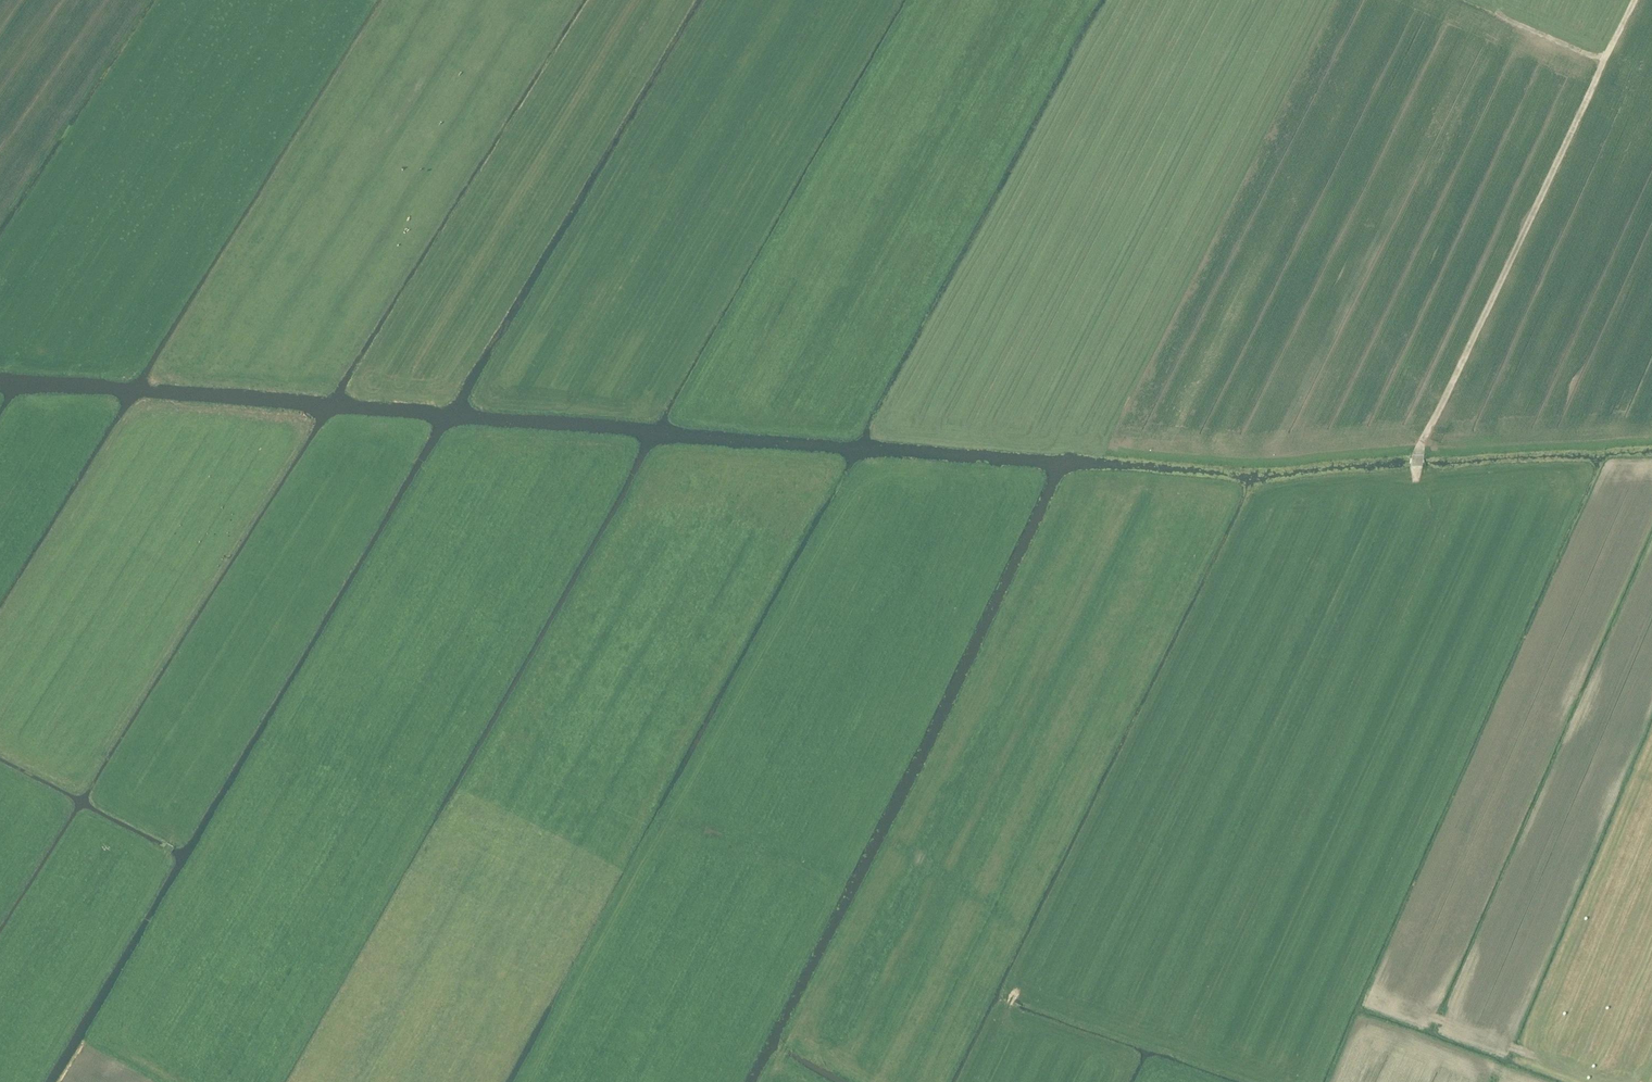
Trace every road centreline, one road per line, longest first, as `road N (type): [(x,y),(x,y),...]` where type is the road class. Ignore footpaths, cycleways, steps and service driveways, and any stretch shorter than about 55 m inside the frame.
road 1 (track): [(1417,445),(1631,0)]

